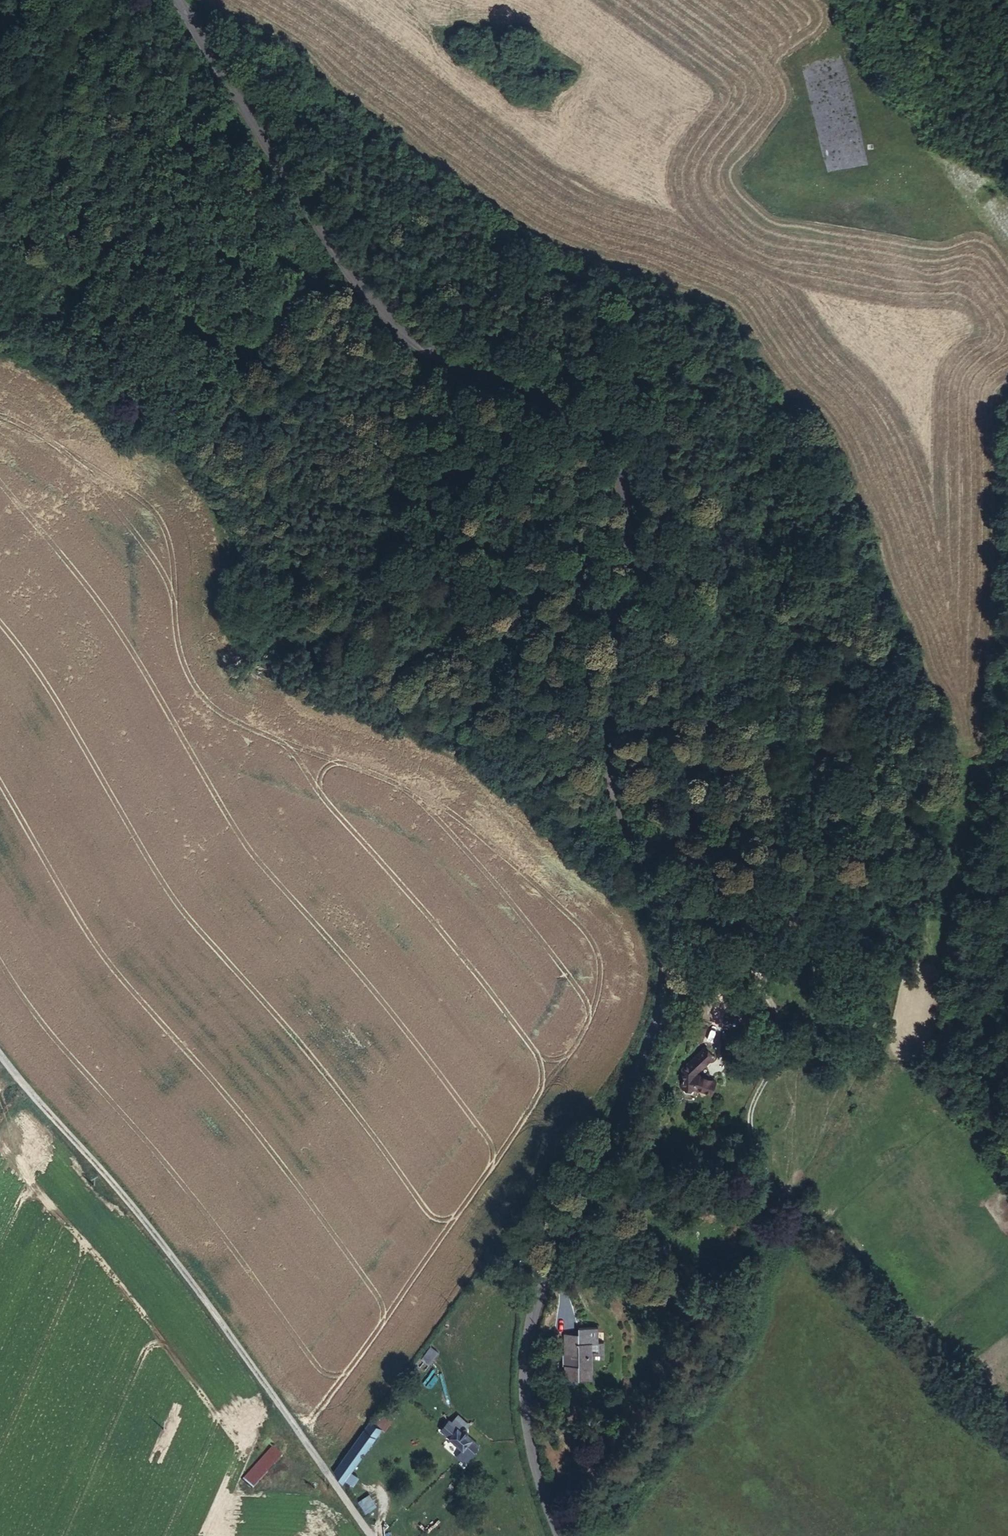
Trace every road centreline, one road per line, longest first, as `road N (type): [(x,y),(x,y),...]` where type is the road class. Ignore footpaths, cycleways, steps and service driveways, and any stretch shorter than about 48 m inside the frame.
road 1 (tertiary): [(178,0),(391,325),(589,418),(618,448),(624,566),(602,743),(658,964),(656,1013),(533,1312),(524,1351),(532,1454),(557,1535)]
road 2 (unclassified): [(0,1056),(131,1211),(372,1535)]
road 3 (track): [(179,1),(296,89)]

